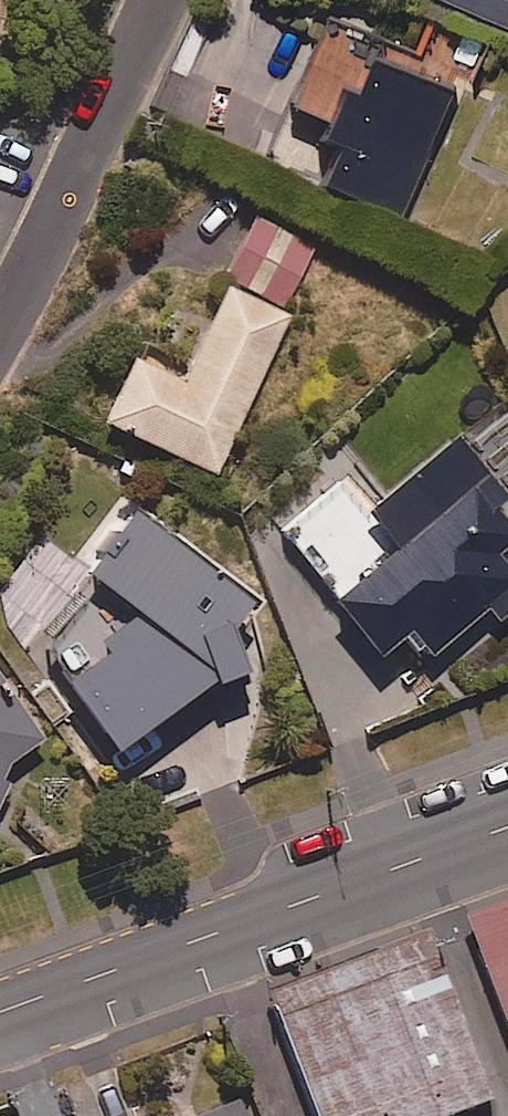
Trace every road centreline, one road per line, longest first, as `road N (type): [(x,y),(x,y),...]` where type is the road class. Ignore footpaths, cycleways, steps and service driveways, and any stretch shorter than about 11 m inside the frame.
road 1 (tertiary): [(0,1012),(507,826)]
road 2 (residential): [(0,287),(130,0)]

